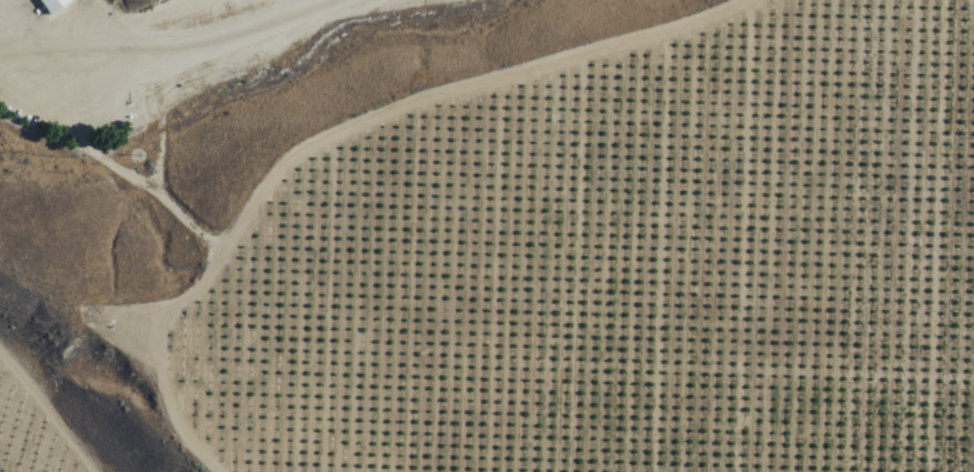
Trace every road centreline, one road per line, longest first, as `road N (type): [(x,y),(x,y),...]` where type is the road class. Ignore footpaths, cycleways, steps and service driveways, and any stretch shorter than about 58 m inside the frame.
road 1 (residential): [(293,0),(218,38),(0,89)]

